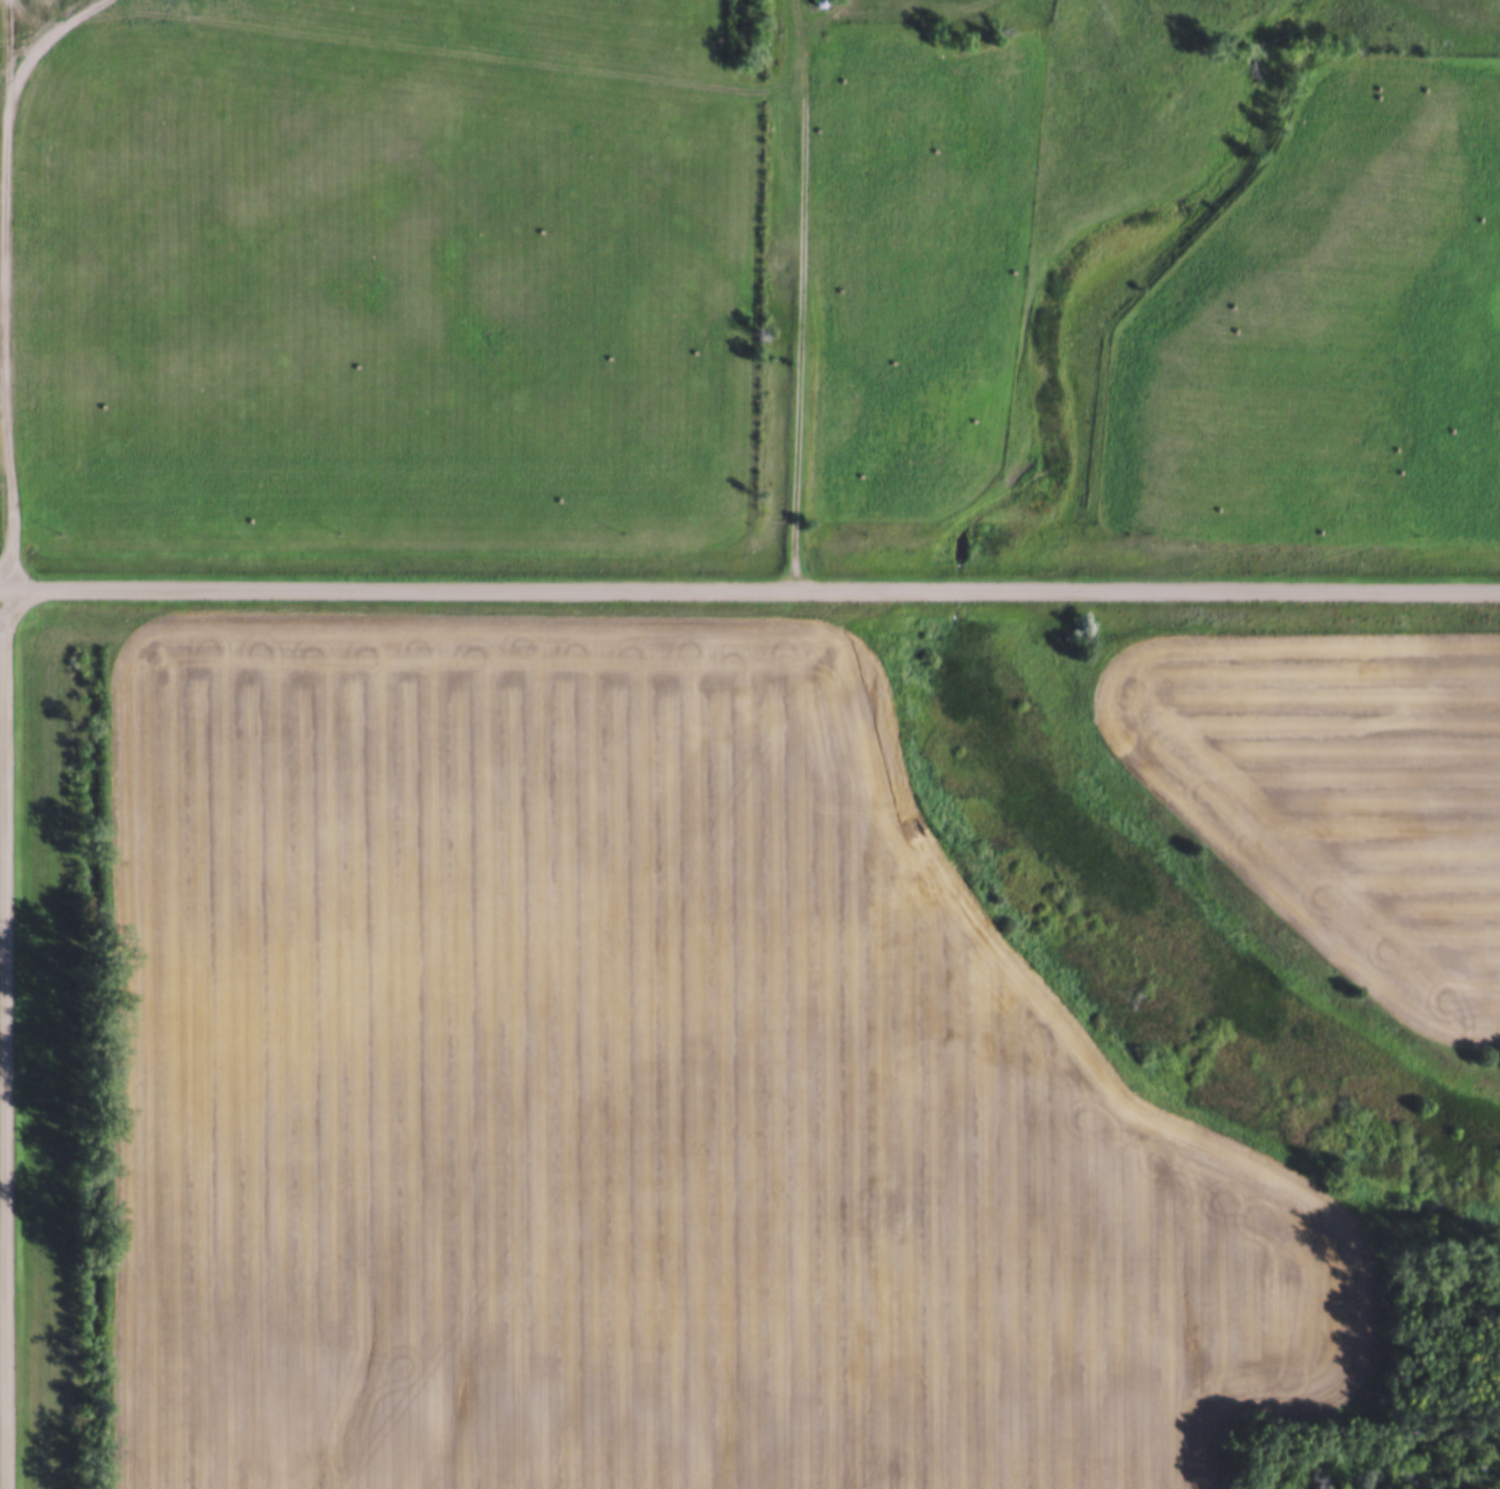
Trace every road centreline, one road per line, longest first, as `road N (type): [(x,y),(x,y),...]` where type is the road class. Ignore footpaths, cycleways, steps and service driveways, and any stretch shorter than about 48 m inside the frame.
road 1 (residential): [(0,586),(1499,589)]
road 2 (residential): [(5,1488),(1,586)]

